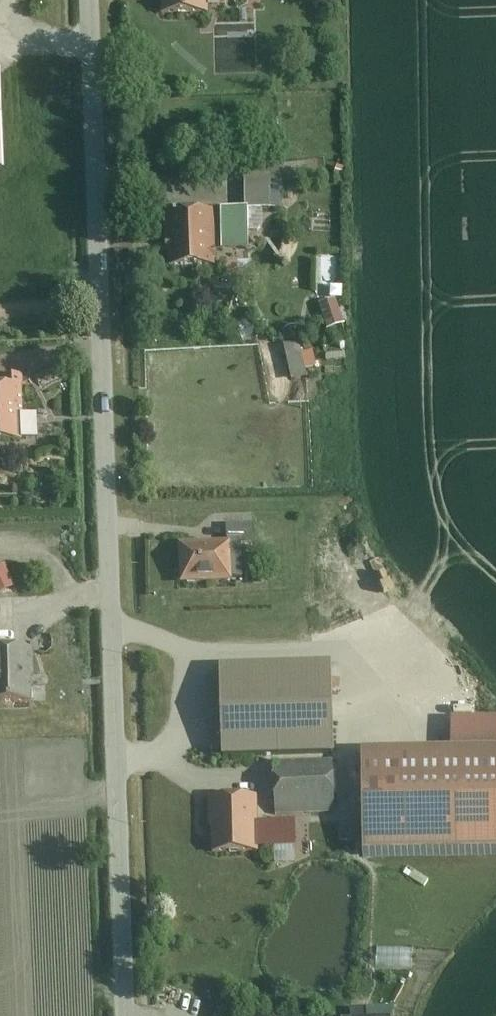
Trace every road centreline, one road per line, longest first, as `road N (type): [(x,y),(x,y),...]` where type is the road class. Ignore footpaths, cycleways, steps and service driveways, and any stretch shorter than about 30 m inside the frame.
road 1 (residential): [(90,0),(124,1015)]

